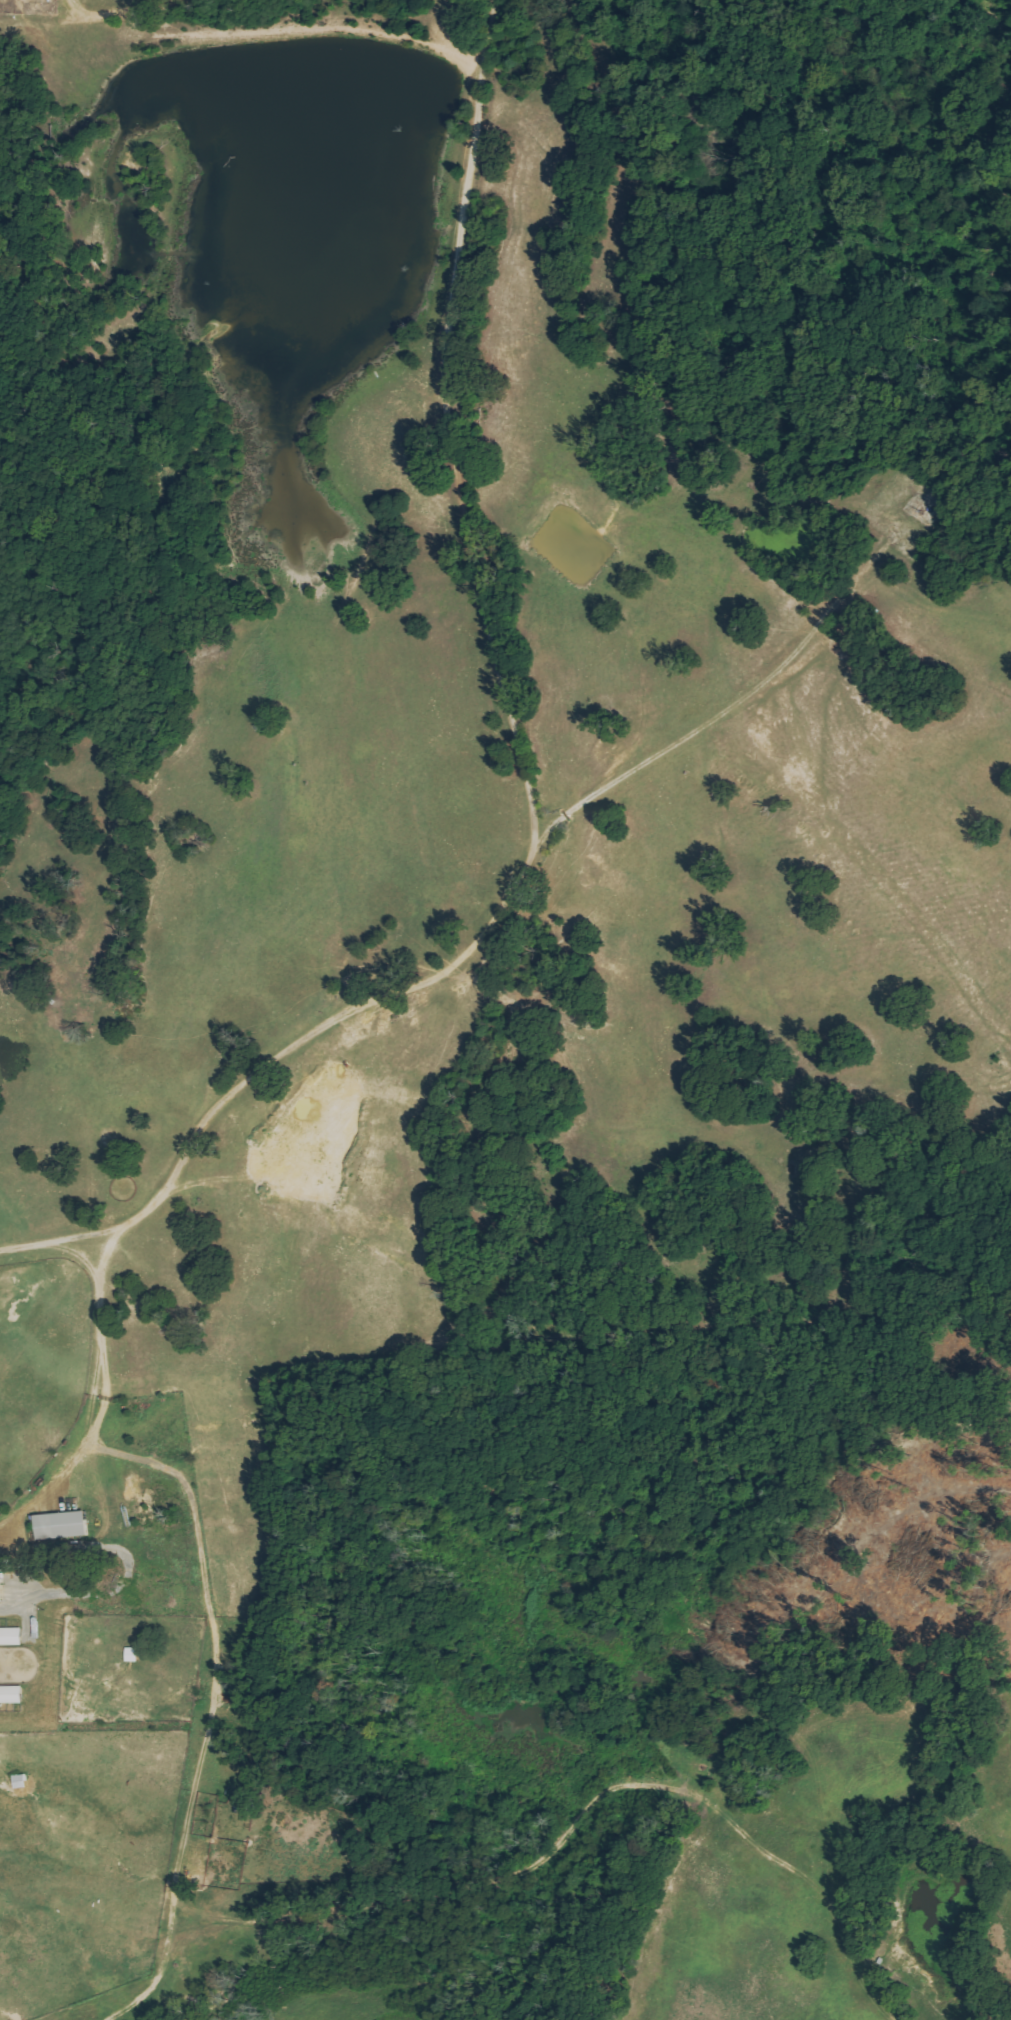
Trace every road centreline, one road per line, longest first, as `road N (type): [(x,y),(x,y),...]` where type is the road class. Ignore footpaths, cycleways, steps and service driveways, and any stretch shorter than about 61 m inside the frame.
road 1 (track): [(0,1255),(64,1246),(145,1214),(198,1134),(283,1051),(413,986),(519,907),(535,839),(446,404),(463,212),(495,0)]
road 2 (track): [(535,839),(781,668),(865,570)]
road 3 (track): [(70,19),(201,34),(333,26),(483,64)]

